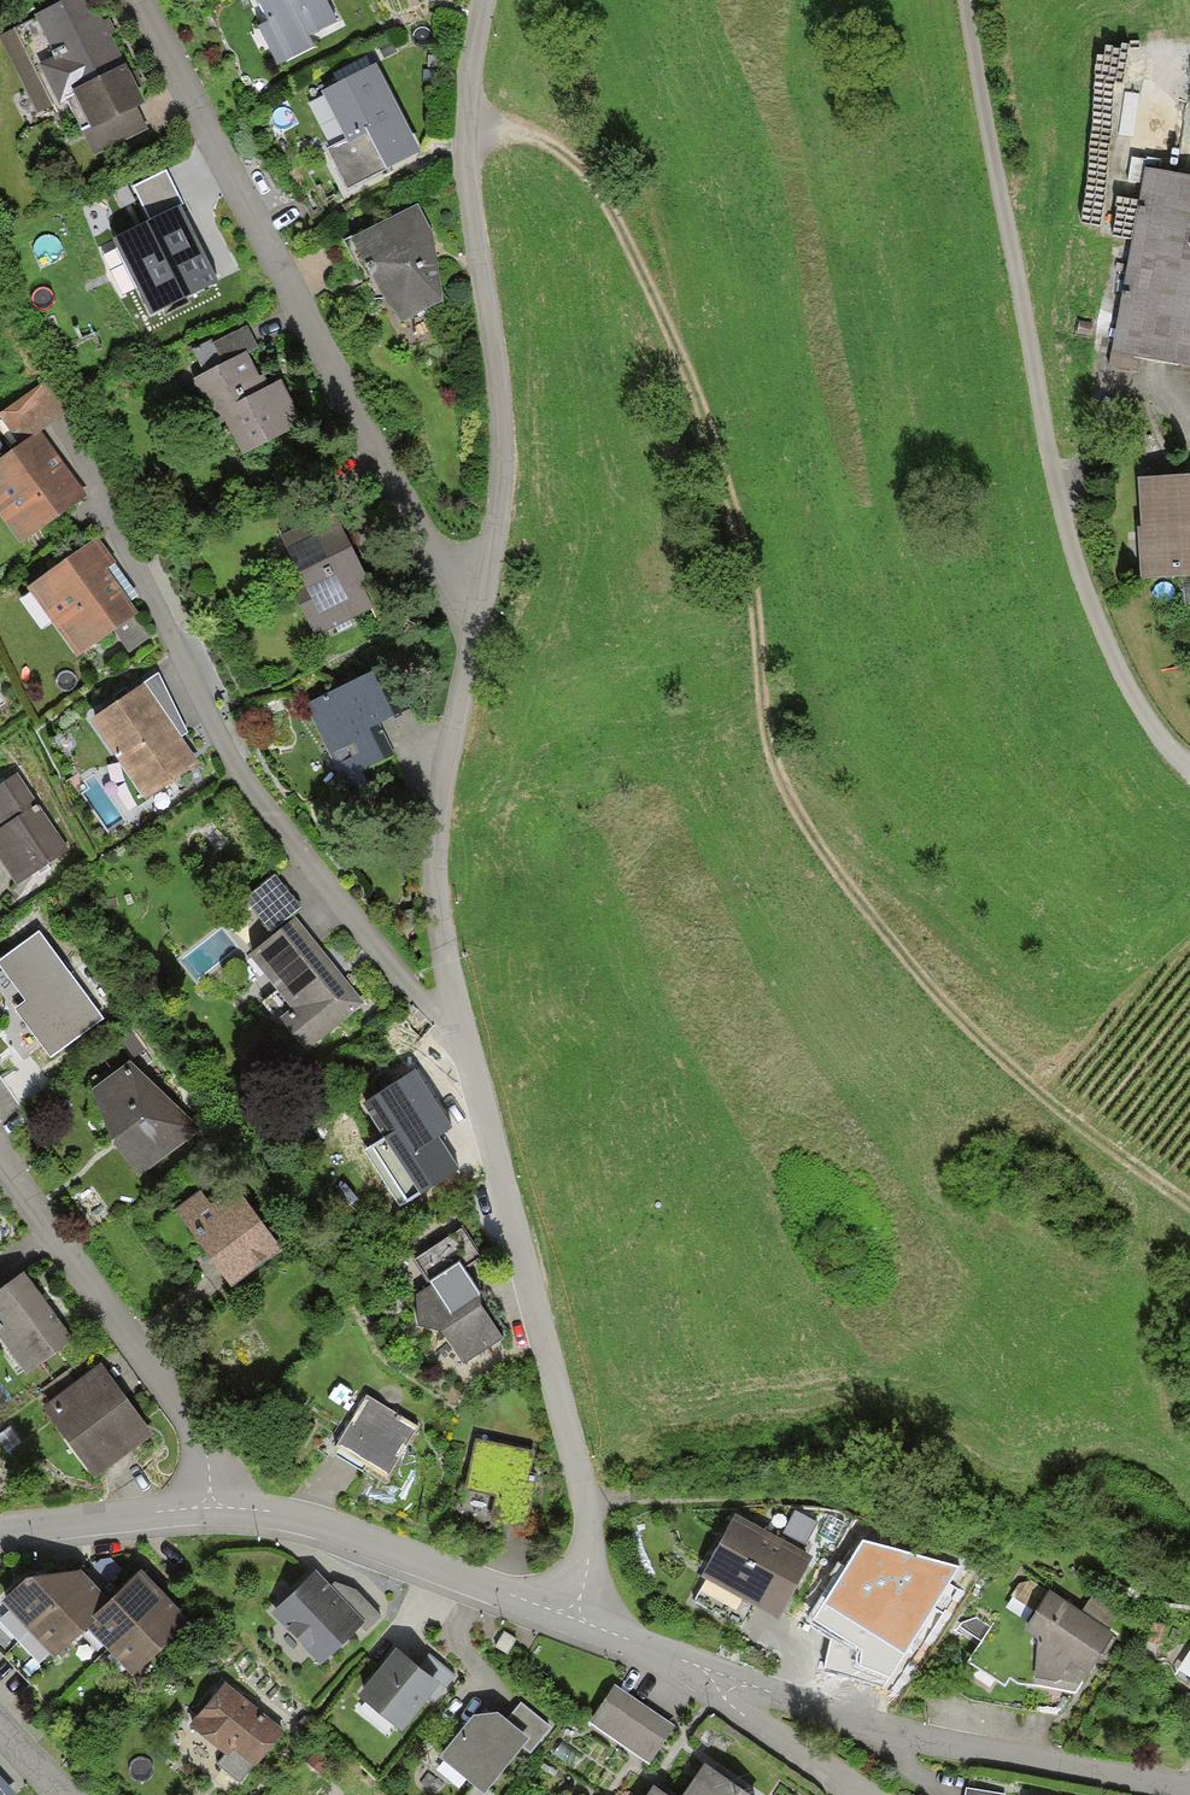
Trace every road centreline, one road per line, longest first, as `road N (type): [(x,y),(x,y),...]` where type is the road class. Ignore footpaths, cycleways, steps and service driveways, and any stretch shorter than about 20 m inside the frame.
road 1 (track): [(470,135),(513,137),(565,157),(593,185),(620,237),(722,476),(745,560),(768,750),(807,839),(911,977),(1008,1074),(1189,1206)]
road 2 (residential): [(969,0),(1046,462),(1102,648),(1141,722),(1189,774)]
road 3 (residential): [(64,428),(236,769),(359,930),(452,1022)]
road 4 (residential): [(142,0),(325,366),(430,545),(482,589)]
road 5 (residential): [(452,1022),(578,1472),(584,1571),(570,1616)]
road 6 (residential): [(478,0),(469,153),(509,448),(482,589)]
road 7 (residential): [(1189,1789),(968,1748),(720,1676)]
road 8 (residential): [(482,589),(438,824),(452,1022)]
road 9 (residential): [(0,1177),(198,1443),(211,1510)]
road 10 (residential): [(570,1616),(314,1522),(211,1510)]
road 11 (residential): [(211,1510),(0,1528)]
road 12 (residential): [(720,1676),(726,1703),(854,1794)]
road 13 (residential): [(720,1676),(570,1616)]

